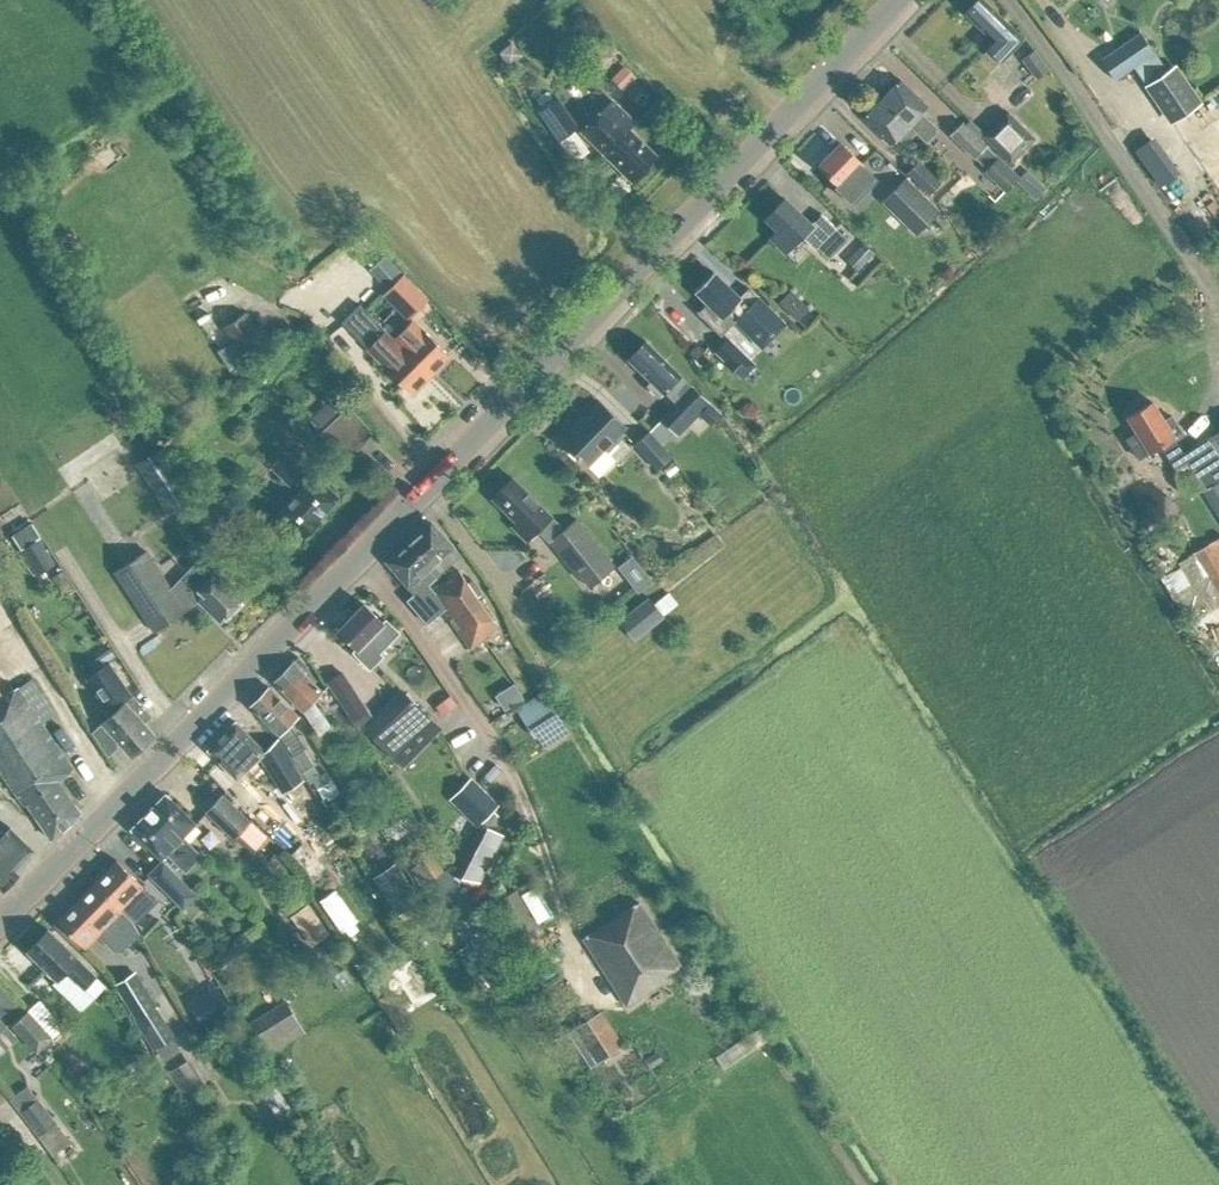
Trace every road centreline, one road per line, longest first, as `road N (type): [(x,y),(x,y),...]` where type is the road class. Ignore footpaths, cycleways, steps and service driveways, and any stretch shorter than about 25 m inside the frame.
road 1 (tertiary): [(0,923),(898,0)]

